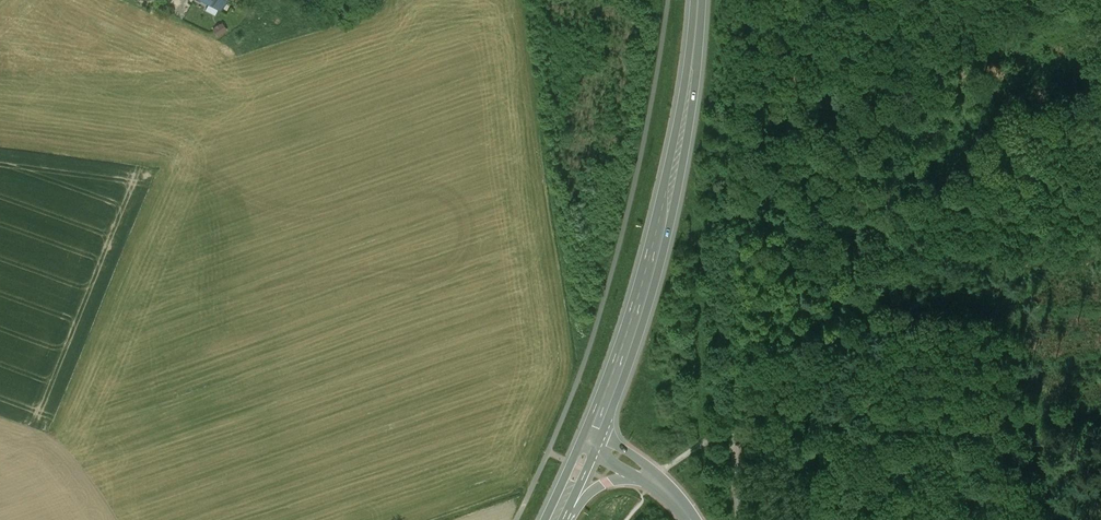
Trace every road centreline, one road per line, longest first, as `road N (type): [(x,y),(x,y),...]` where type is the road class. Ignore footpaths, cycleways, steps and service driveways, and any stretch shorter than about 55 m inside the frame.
road 1 (primary): [(698,0),(681,135),(655,249),(590,441)]

